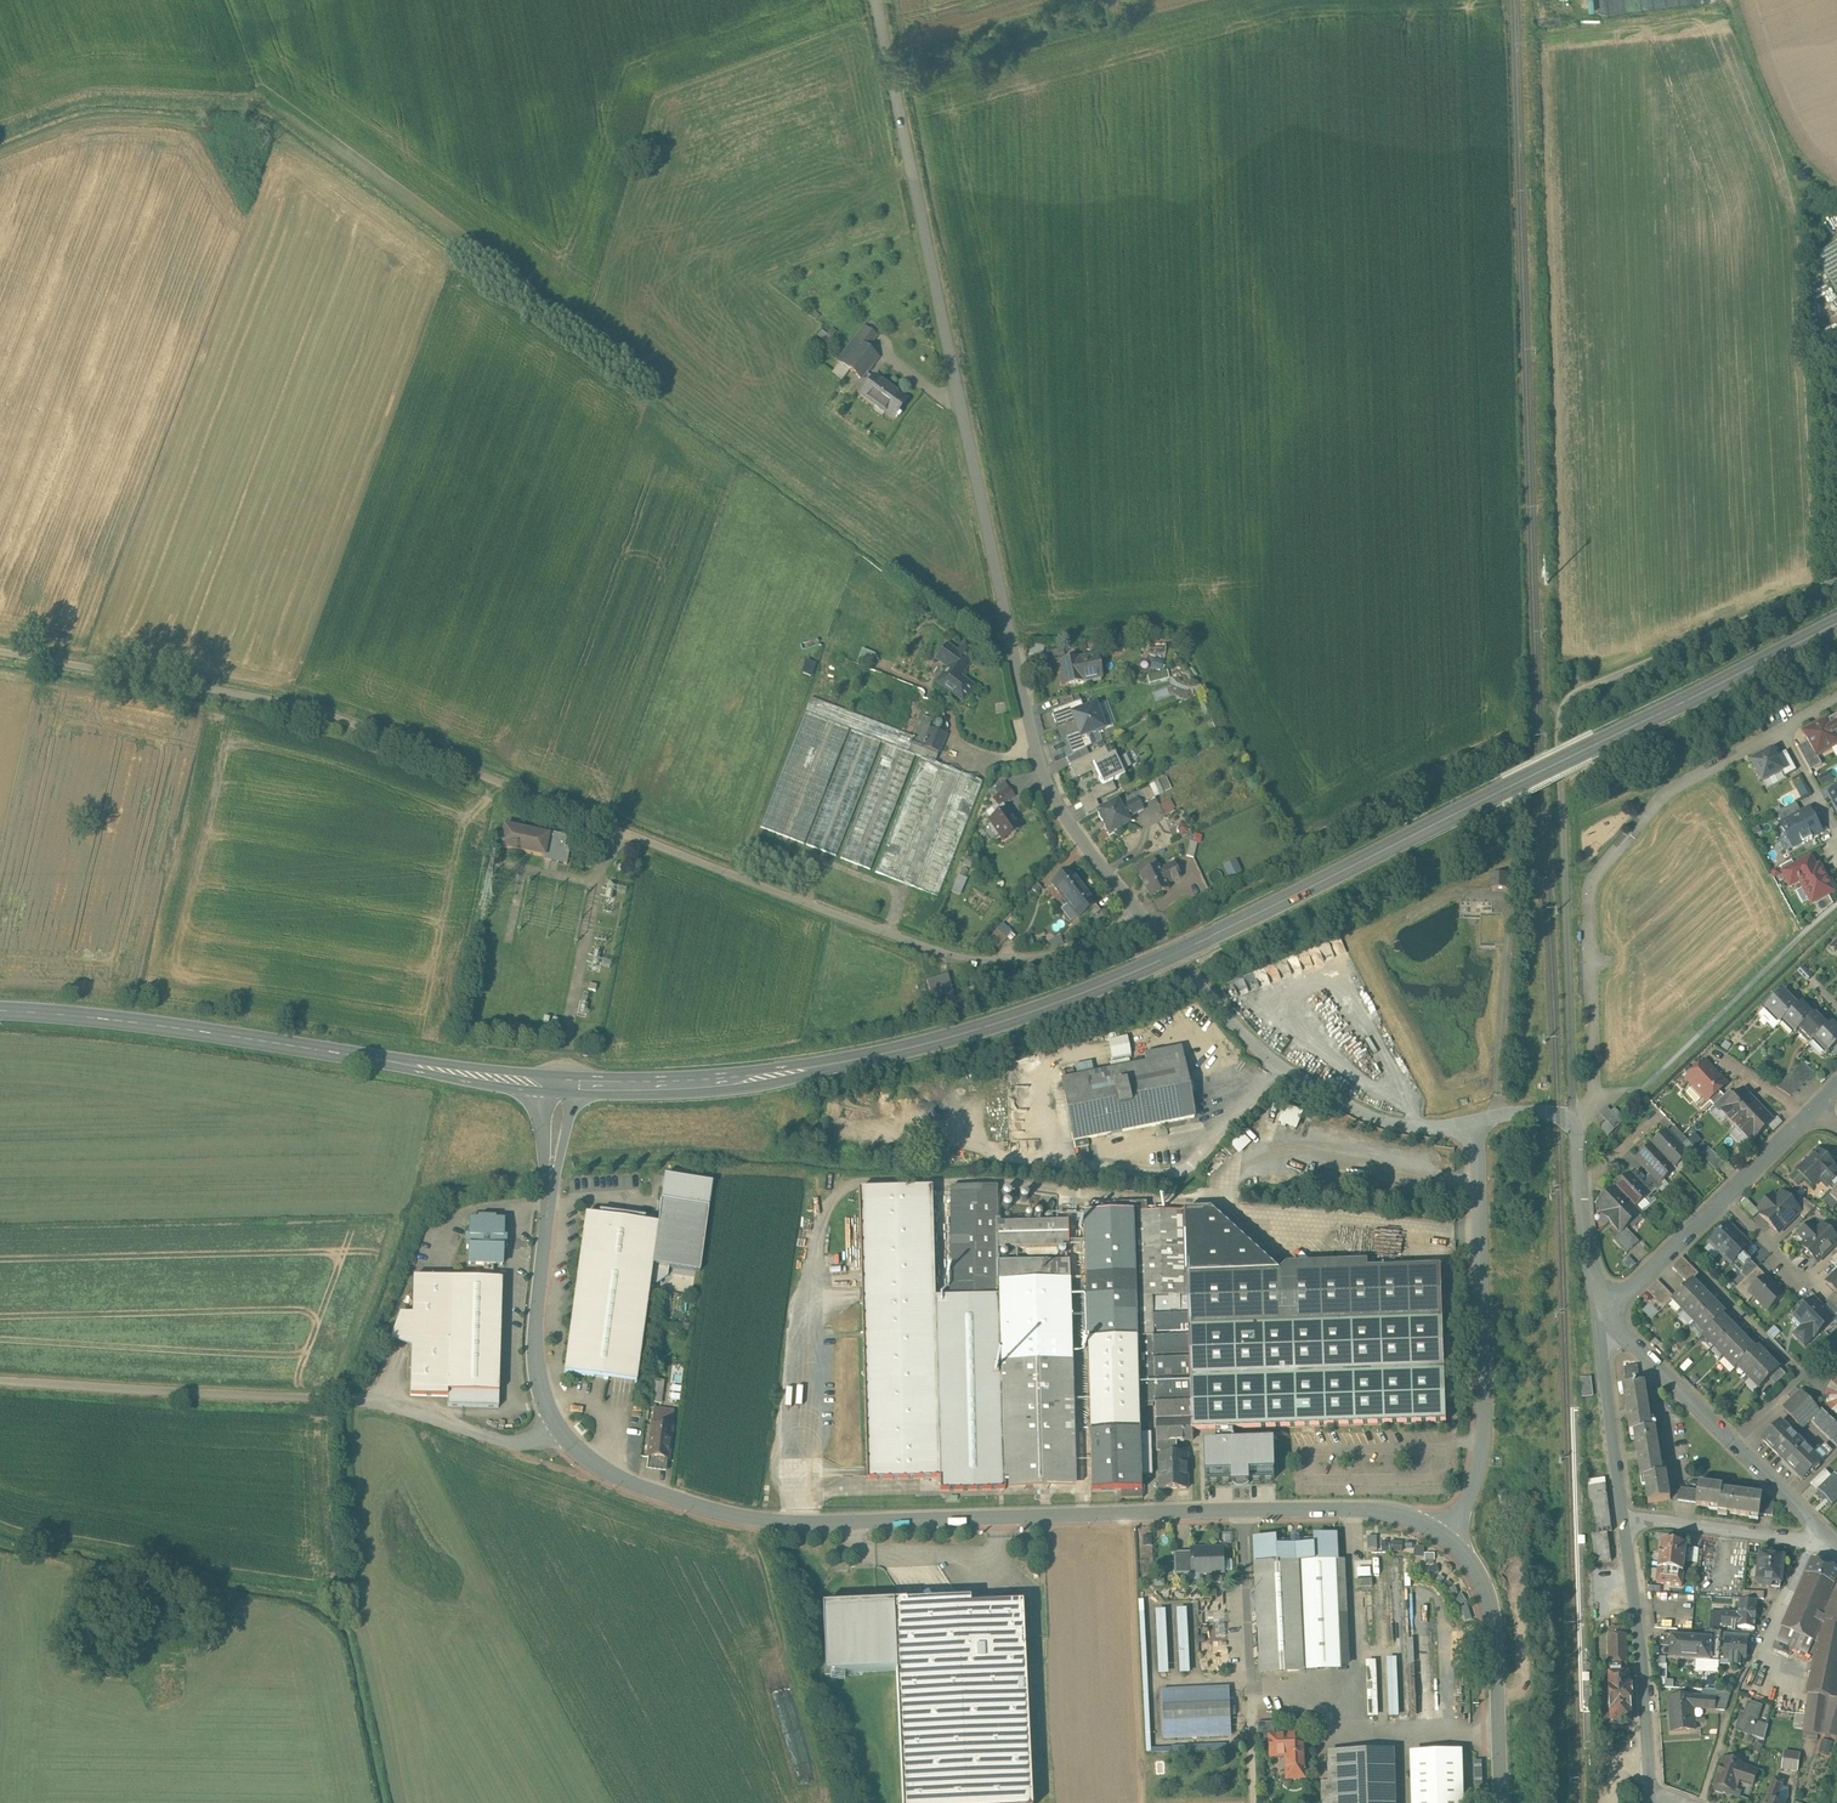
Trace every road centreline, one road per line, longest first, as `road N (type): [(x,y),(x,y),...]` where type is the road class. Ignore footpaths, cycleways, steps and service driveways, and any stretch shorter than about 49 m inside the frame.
road 1 (unclassified): [(0,649),(284,700),(846,919),(975,959),(1058,955),(1143,920)]
road 2 (secondary): [(1570,763),(1211,941),(1020,1017),(922,1047),(759,1076),(574,1084)]
road 3 (tertiary): [(1143,920),(1077,833),(1040,766),(877,0)]
road 4 (secondary): [(1446,1535),(1391,1511),(1349,1509),(756,1520),(610,1473),(558,1430)]
road 5 (unclassified): [(0,1382),(357,1401),(506,1441),(530,1442),(558,1430)]
road 6 (secondary): [(479,1077),(143,1024),(0,1011)]
road 7 (residential): [(1593,1095),(1588,884),(1667,790),(1783,728)]
road 8 (tertiary): [(1474,1121),(1485,1431),(1470,1494),(1446,1535)]
road 9 (tertiary): [(1474,1121),(1412,1126),(1377,1119),(1294,1073),(1253,1042),(1143,920)]
road 10 (residential): [(1822,1529),(1598,1310)]
road 11 (secondary): [(1570,763),(1836,627)]
road 12 (residential): [(1812,1110),(1598,1310)]
road 13 (secondary): [(1446,1535),(1480,1578),(1492,1617),(1501,1802)]
road 14 (residential): [(1623,1516),(1649,1789)]
road 15 (track): [(1728,0),(1786,152),(1818,194),(1836,202)]
road 16 (secondary): [(558,1430),(536,1366),(548,1200)]
road 17 (residential): [(1598,1310),(1623,1516)]
road 18 (residential): [(1822,1529),(1810,1538),(1623,1516)]
road 19 (residential): [(1598,1310),(1575,1114)]

